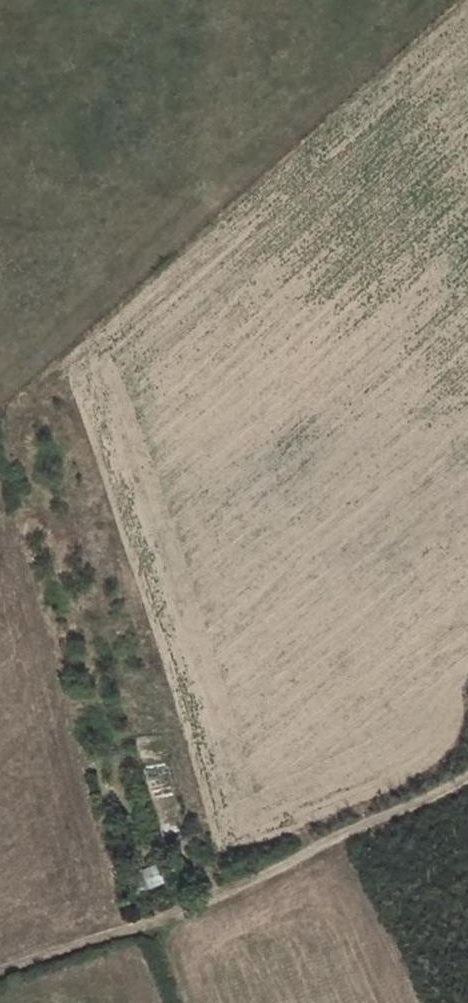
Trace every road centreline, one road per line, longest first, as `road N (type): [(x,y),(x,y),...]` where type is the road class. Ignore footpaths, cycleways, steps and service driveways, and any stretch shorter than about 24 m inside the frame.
road 1 (track): [(0,971),(136,929),(467,773)]

